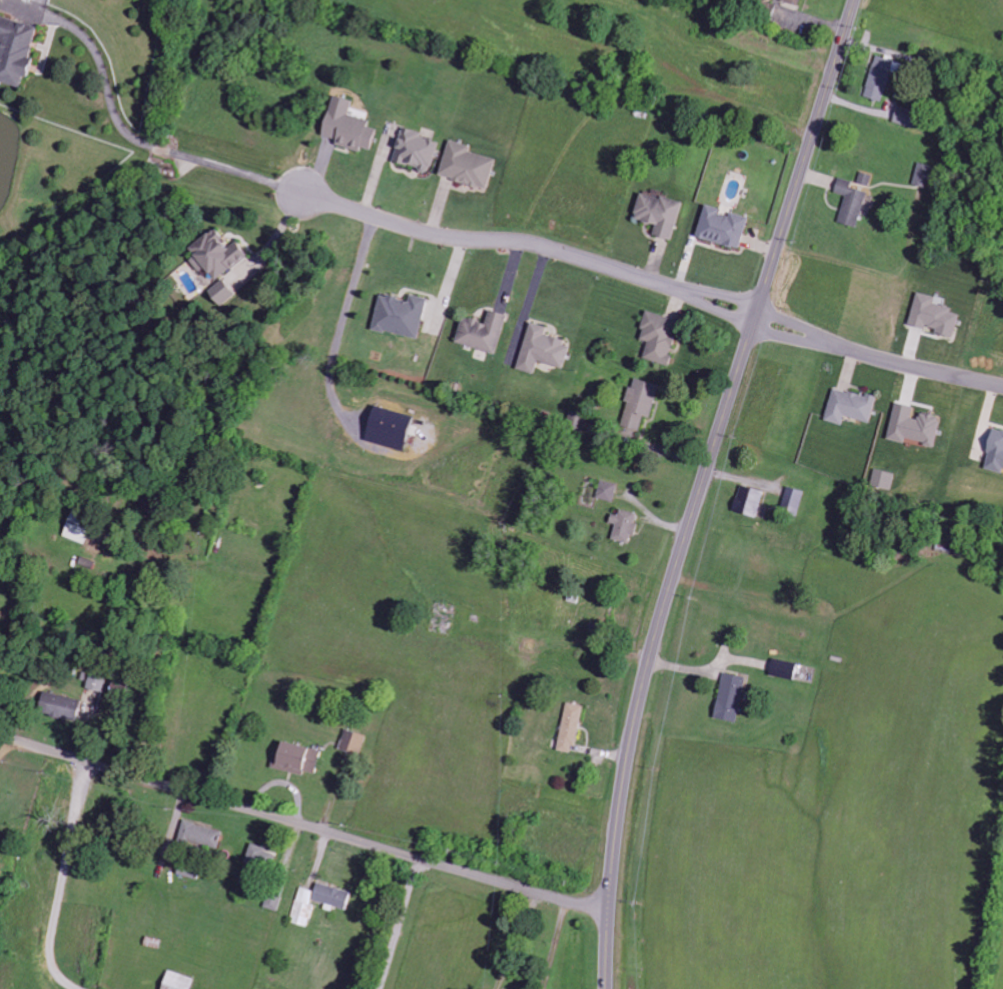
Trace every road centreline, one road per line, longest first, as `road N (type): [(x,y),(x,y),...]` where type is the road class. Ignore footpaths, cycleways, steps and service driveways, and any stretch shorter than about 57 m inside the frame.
road 1 (secondary): [(608,988),(617,836),(657,635),(857,0)]
road 2 (residential): [(611,907),(0,731)]
road 3 (residential): [(303,192),(433,236),(529,243),(757,319)]
road 4 (residential): [(1002,387),(904,367),(757,319)]

